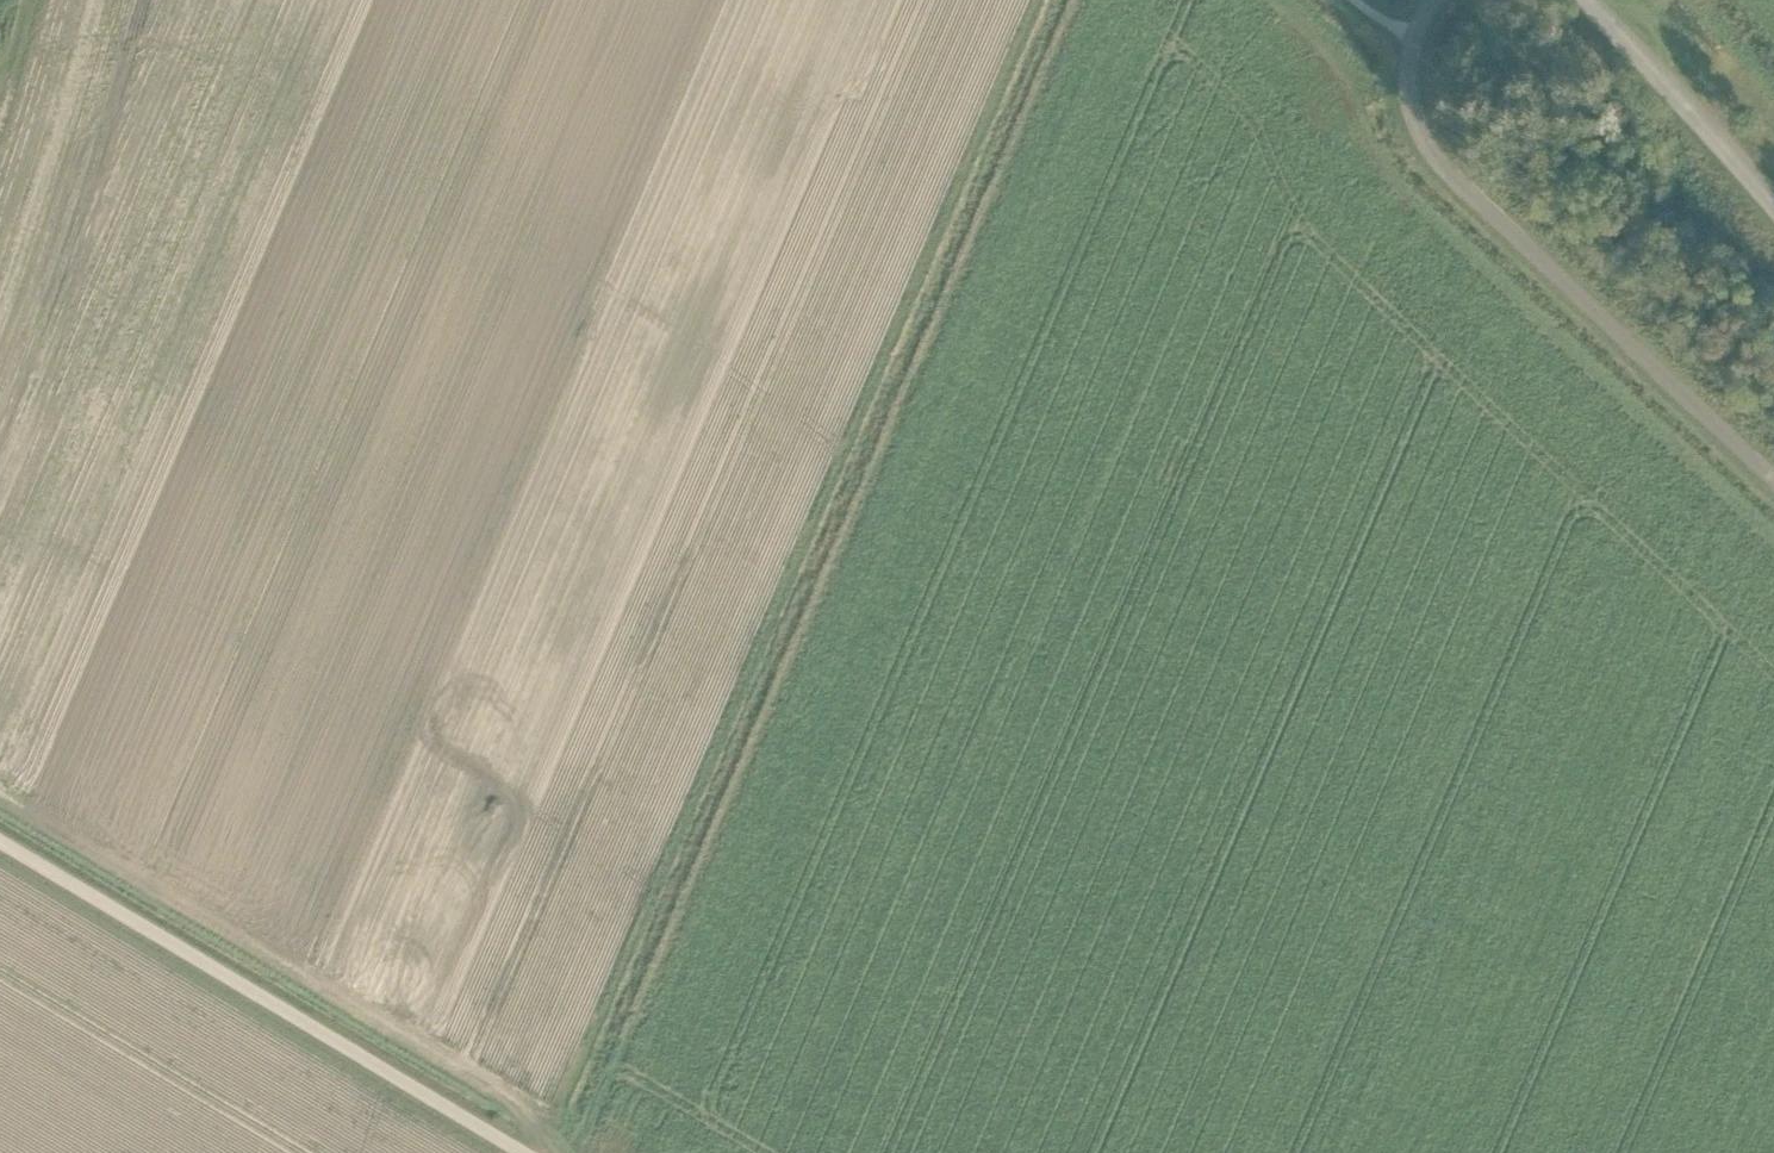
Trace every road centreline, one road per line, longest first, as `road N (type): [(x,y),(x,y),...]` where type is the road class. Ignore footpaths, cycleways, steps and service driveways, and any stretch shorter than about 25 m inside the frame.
road 1 (unclassified): [(1773,483),(1438,159),(1417,119),(1407,72),(1408,46),(1431,0)]
road 2 (unclassified): [(1773,210),(1590,0)]

